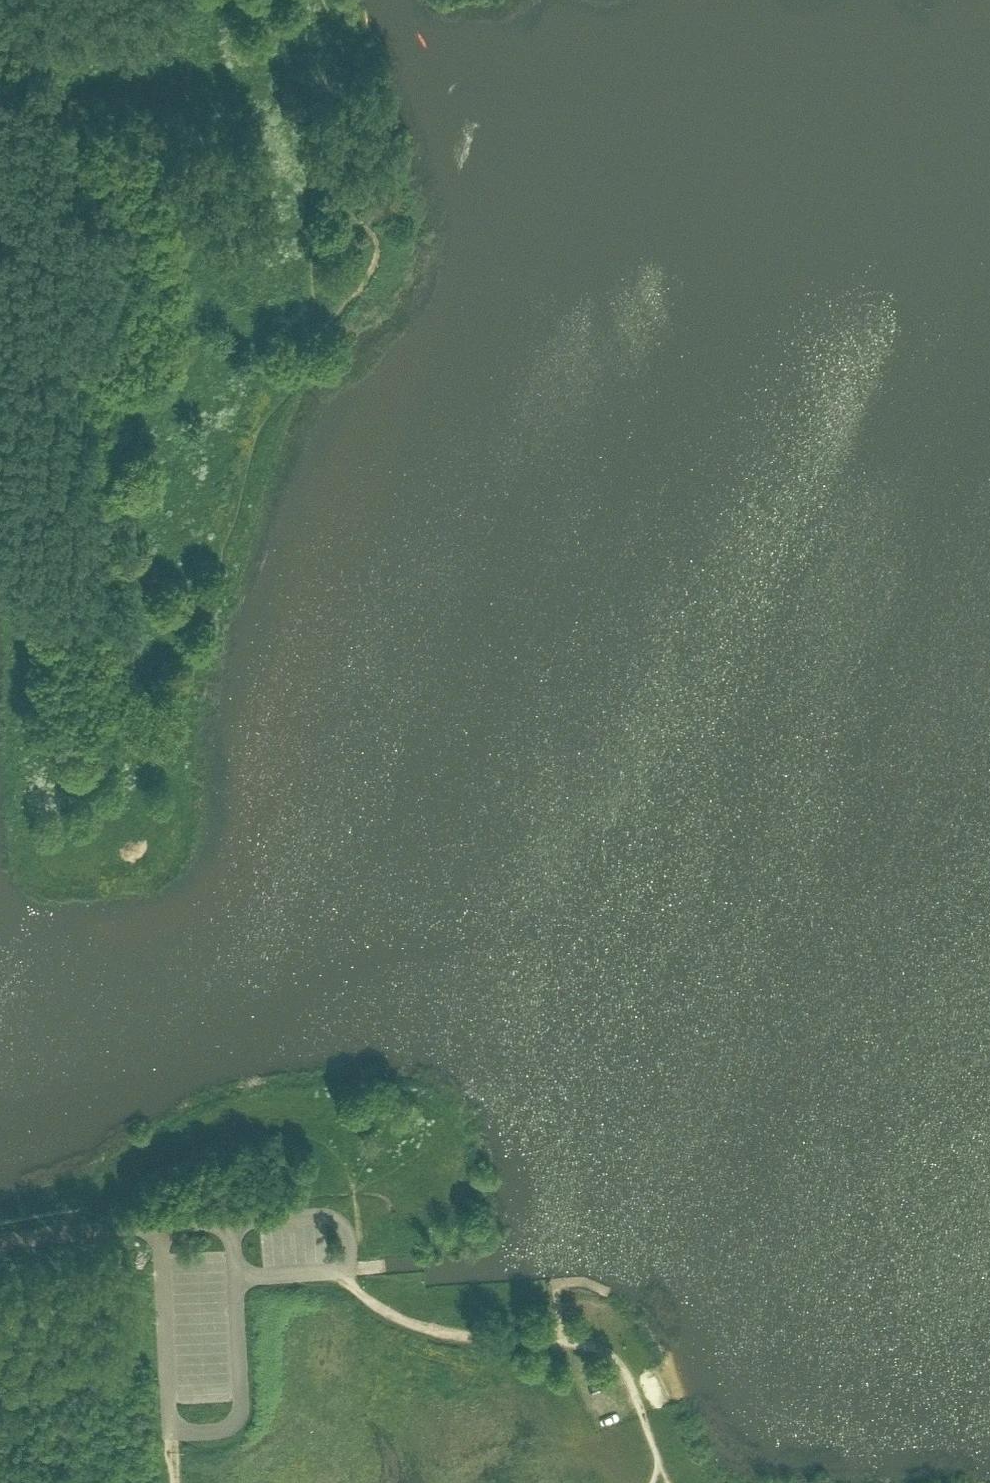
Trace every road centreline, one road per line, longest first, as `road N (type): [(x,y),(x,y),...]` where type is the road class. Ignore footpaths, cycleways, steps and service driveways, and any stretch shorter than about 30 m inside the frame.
road 1 (unclassified): [(160,1226),(0,1241)]

